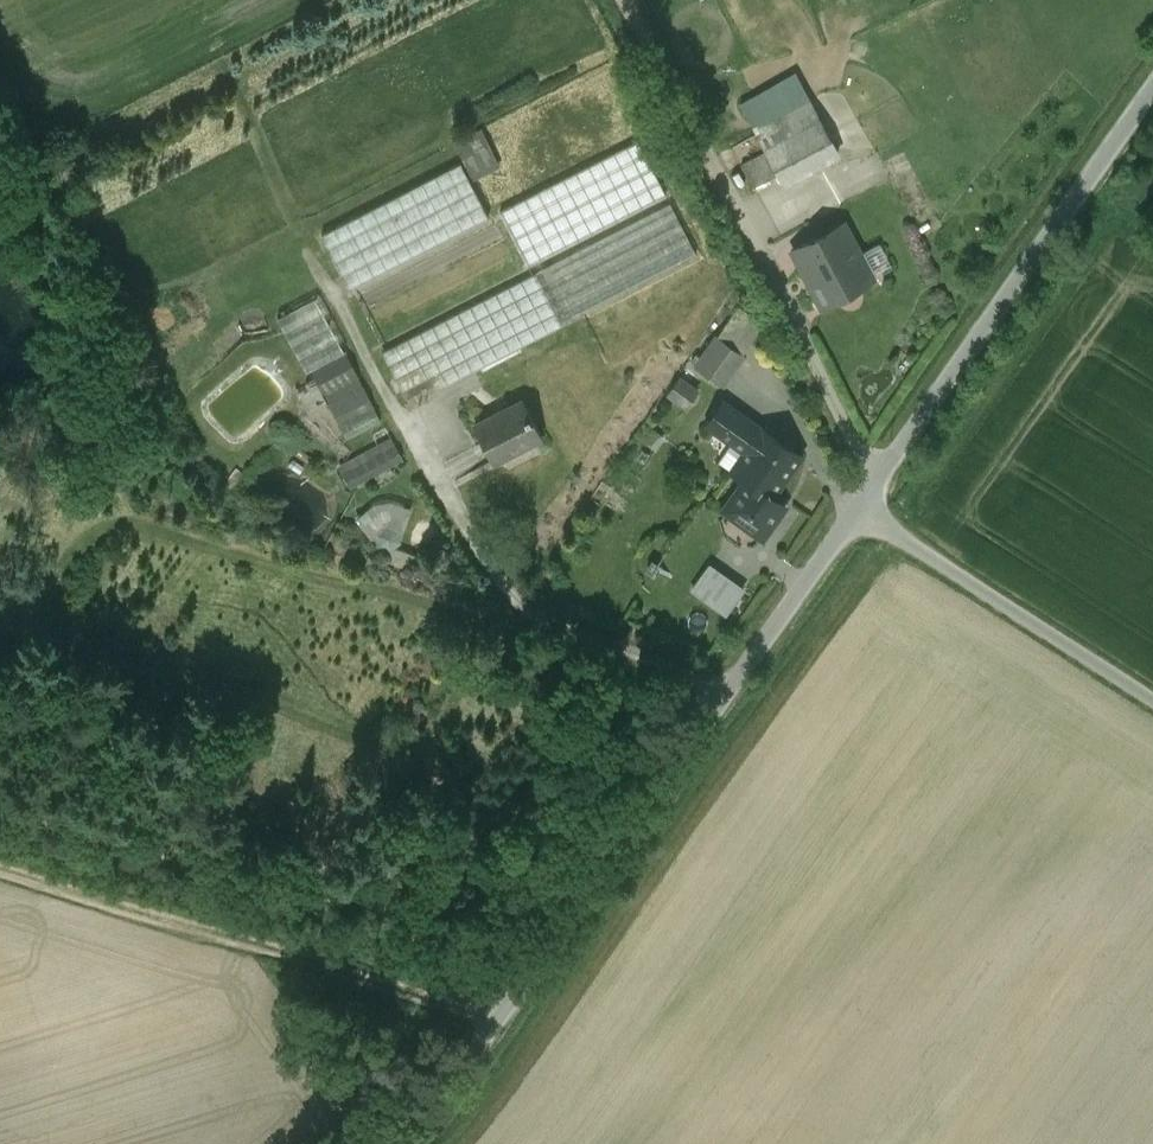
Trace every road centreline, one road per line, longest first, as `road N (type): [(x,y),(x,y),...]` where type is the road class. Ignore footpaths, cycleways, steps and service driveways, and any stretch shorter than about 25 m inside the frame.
road 1 (unclassified): [(401,1143),(448,1106),(868,520)]
road 2 (track): [(504,1023),(267,959),(0,872)]
road 3 (unclassified): [(868,520),(1152,112)]
road 4 (residential): [(868,520),(1152,702)]

